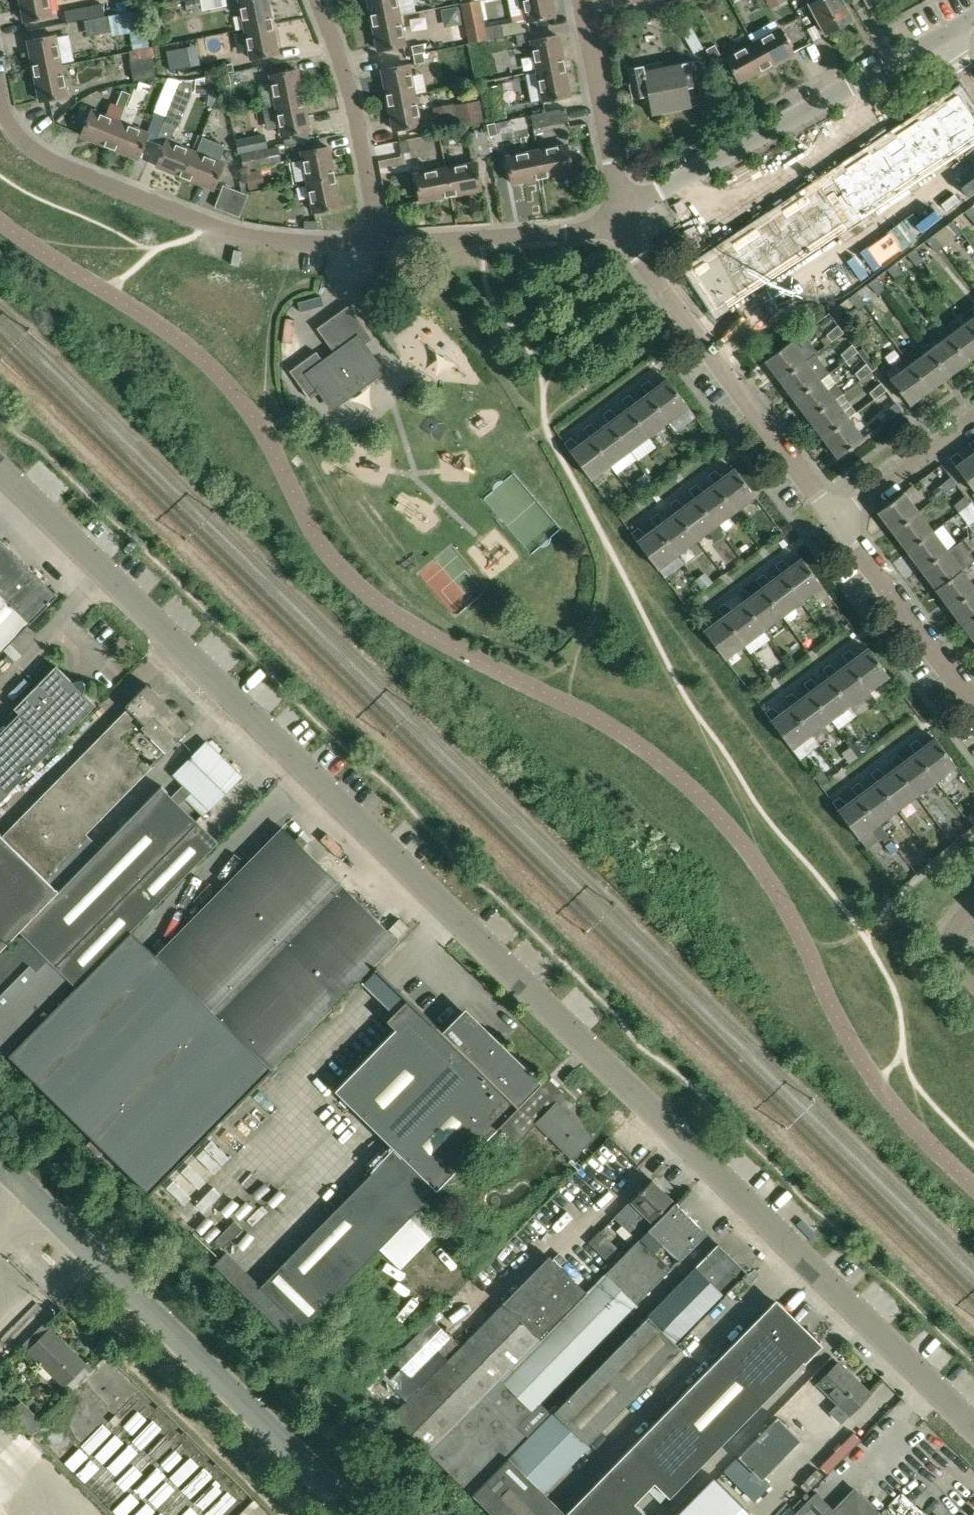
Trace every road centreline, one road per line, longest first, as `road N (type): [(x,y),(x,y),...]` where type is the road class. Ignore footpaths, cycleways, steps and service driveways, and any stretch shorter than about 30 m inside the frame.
road 1 (unclassified): [(973,1432),(0,467)]
road 2 (residential): [(364,1514),(0,1160)]
road 3 (residential): [(378,245),(268,238),(206,224),(49,160),(20,139),(0,103)]
road 4 (residential): [(624,226),(943,38)]
road 5 (residential): [(835,516),(624,226)]
road 6 (residential): [(378,245),(347,77),(315,0)]
road 7 (residential): [(378,245),(624,226)]
road 8 (residential): [(973,705),(835,516)]
road 9 (residential): [(624,226),(581,0)]
road 10 (residential): [(973,416),(835,516)]

